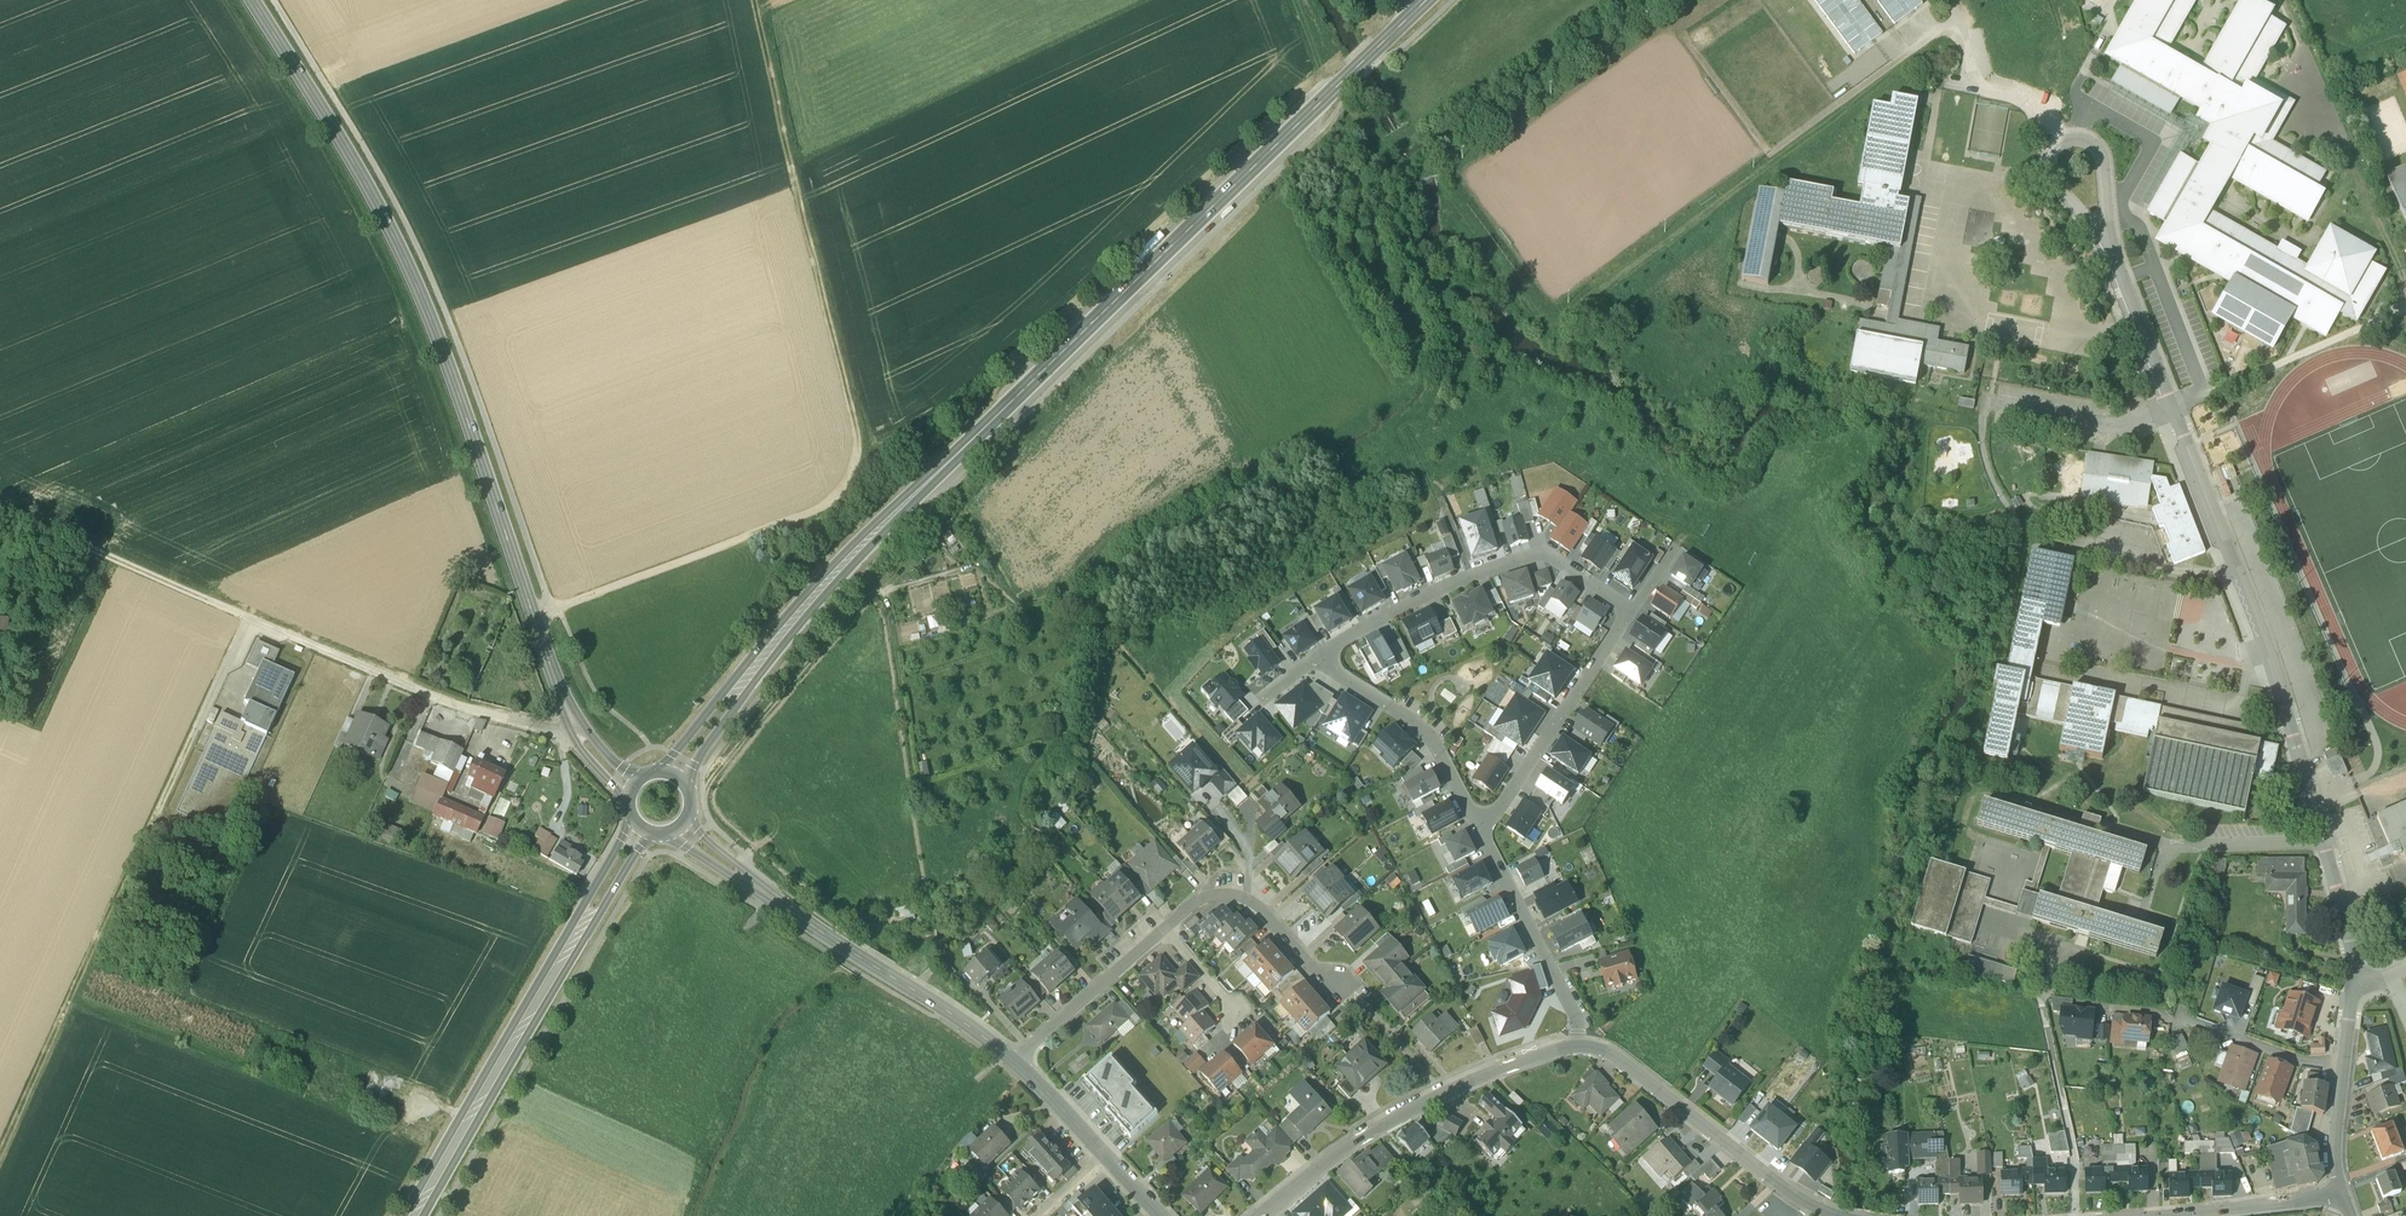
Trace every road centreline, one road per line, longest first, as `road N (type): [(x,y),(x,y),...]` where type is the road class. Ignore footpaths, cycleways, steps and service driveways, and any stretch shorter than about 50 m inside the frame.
road 1 (track): [(0,507),(246,616),(0,1156)]
road 2 (secondary): [(618,775),(571,713),(421,294),(310,79),(259,0)]
road 3 (track): [(754,0),(852,411),(856,475),(846,495),(819,511),(534,617)]
road 4 (primary): [(943,467),(1429,0)]
road 5 (residential): [(2301,762),(2269,652),(2104,229)]
road 6 (primary): [(633,821),(403,1215)]
road 7 (primary): [(424,1215),(649,834)]
road 8 (primary): [(943,467),(858,539),(660,771)]
road 9 (primary): [(684,781),(820,602),(943,467)]
road 10 (track): [(703,796),(771,704),(870,594),(986,563)]
road 11 (residential): [(1577,1045),(1409,1107),(1260,1215)]
road 12 (residential): [(1632,613),(1544,554),(1472,576),(1323,654)]
road 13 (unclassified): [(246,616),(479,716),(559,734)]
road 14 (residential): [(1837,1215),(1788,1191),(1589,1040),(1577,1045)]
road 15 (residential): [(1632,613),(1480,834)]
road 16 (residential): [(1480,834),(1434,739),(1323,654)]
road 17 (secondary): [(1019,1063),(817,931)]
road 18 (residential): [(1577,1045),(1574,1015),(1480,834)]
road 19 (residential): [(2344,1065),(2307,1061),(2185,1019),(2118,1012)]
road 20 (residential): [(2301,762),(2347,924),(2352,980)]
road 21 (residential): [(1167,929),(1200,903),(1236,899),(1254,904),(1312,965),(1341,980)]
road 22 (residential): [(1019,1063),(1167,929)]
road 23 (residential): [(2342,1195),(2156,1215)]
road 24 (secondary): [(667,836),(817,931)]
road 25 (secondary): [(817,931),(690,819)]
road 26 (residential): [(2077,138),(2057,144),(2047,160),(2052,181),(2104,229)]
road 27 (residential): [(2344,1065),(2334,1162),(2342,1195)]
road 28 (secondary): [(1104,1154),(1019,1063)]

